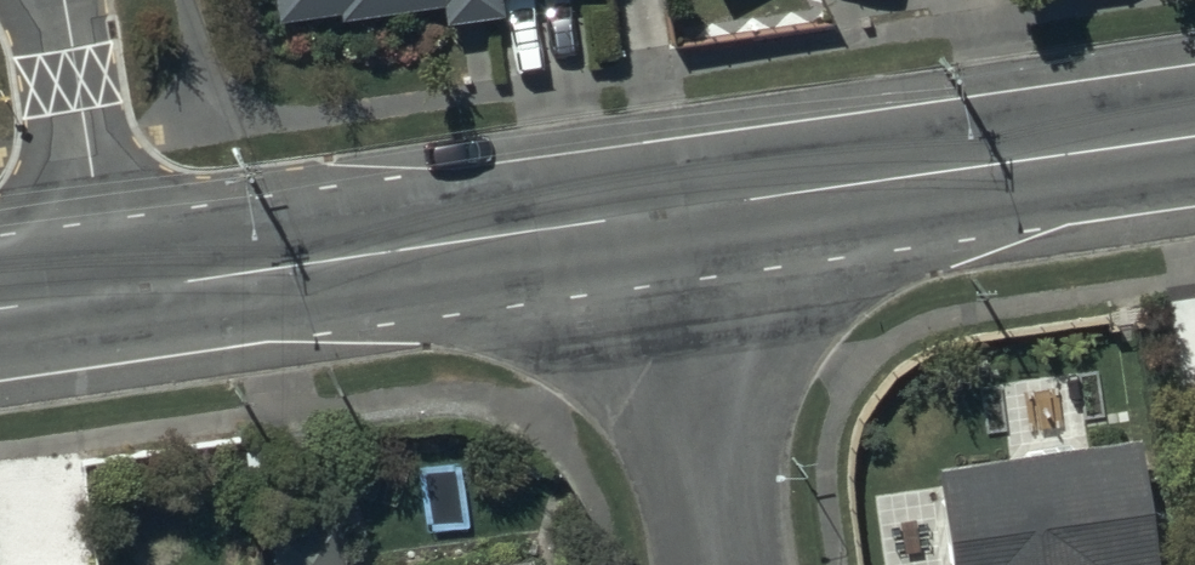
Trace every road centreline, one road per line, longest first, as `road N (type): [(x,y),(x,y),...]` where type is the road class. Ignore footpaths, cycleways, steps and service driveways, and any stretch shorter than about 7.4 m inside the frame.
road 1 (secondary): [(671,212),(108,295)]
road 2 (secondary): [(1194,138),(671,212)]
road 3 (residential): [(724,564),(671,212)]
road 4 (residential): [(108,295),(63,0)]

